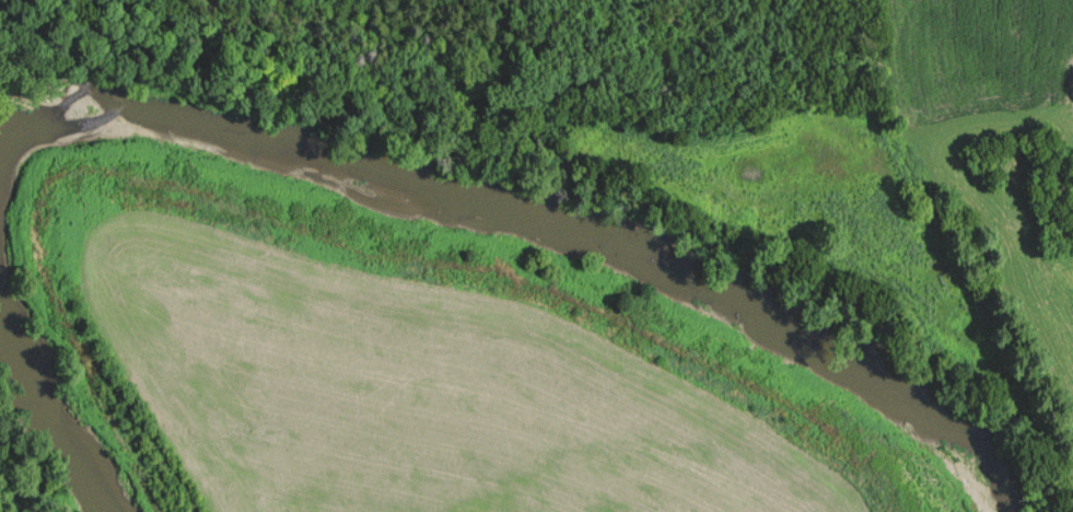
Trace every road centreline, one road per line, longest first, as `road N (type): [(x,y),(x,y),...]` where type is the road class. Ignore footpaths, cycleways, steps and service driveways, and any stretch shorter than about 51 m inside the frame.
road 1 (residential): [(854,0),(878,103),(970,303),(1072,488)]

